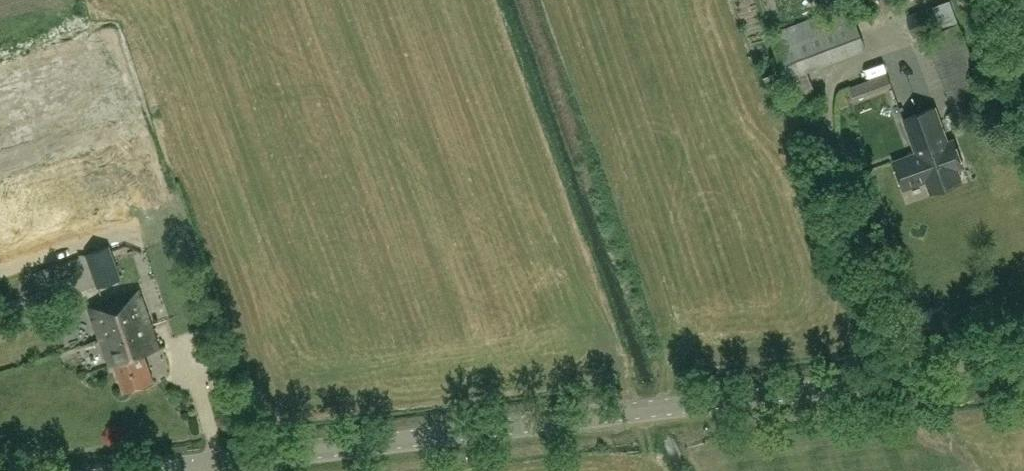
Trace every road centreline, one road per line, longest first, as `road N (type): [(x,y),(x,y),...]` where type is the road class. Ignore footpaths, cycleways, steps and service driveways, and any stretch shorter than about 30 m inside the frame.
road 1 (tertiary): [(210,463),(1023,371)]

